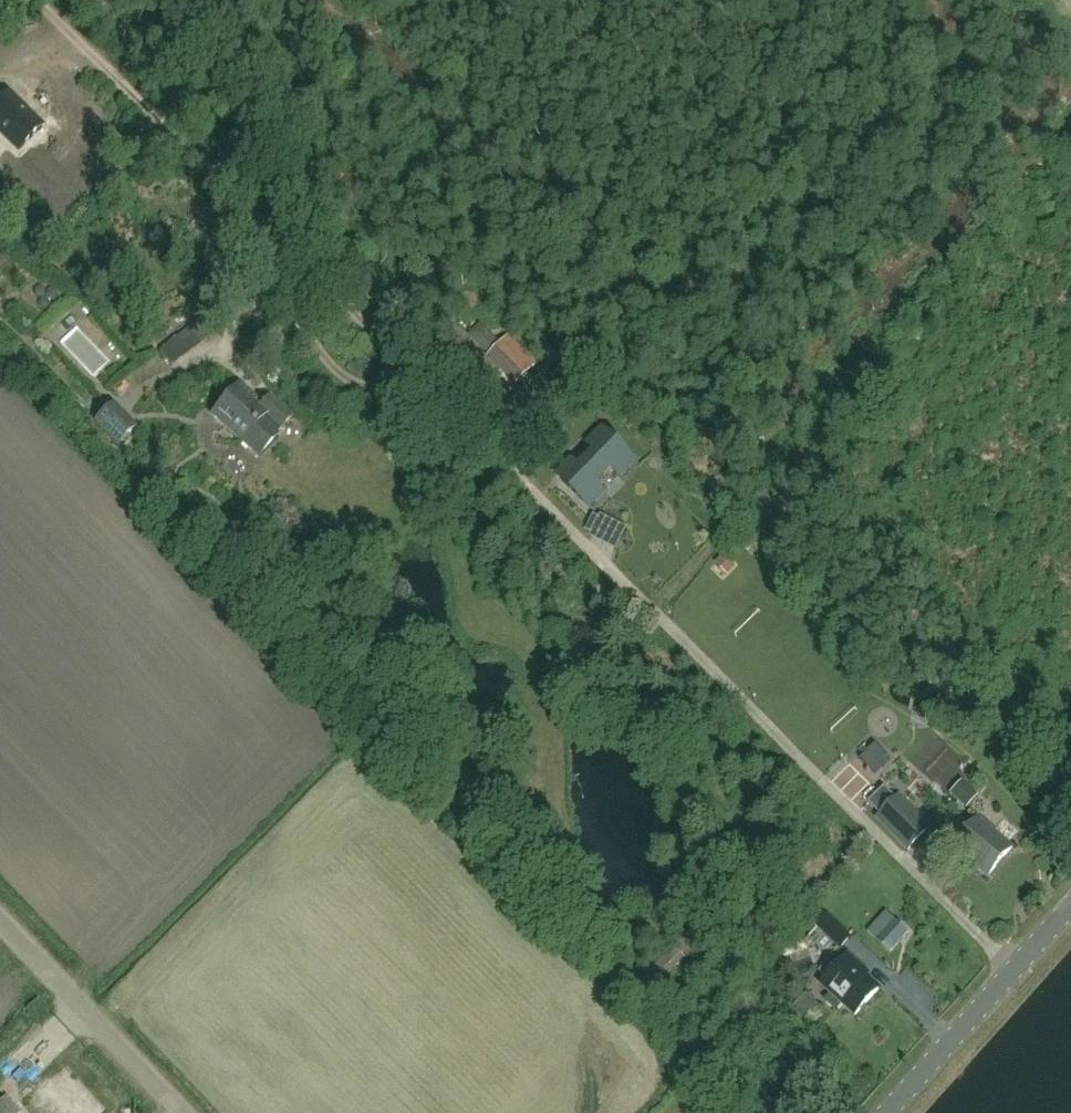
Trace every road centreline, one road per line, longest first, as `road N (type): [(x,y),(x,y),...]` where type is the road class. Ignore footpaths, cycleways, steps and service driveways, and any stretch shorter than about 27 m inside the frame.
road 1 (unclassified): [(183,1112),(0,919)]
road 2 (unclassified): [(894,1112),(1070,913)]

